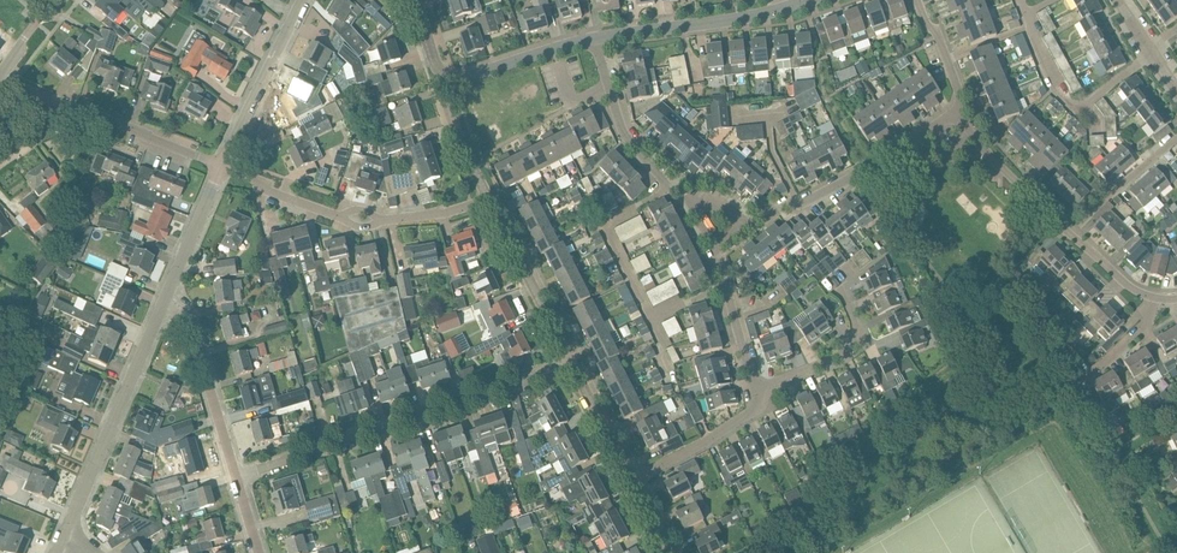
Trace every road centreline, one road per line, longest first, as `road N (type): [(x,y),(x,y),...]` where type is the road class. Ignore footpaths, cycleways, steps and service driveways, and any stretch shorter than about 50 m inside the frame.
road 1 (residential): [(237,478),(568,363)]
road 2 (residential): [(490,201),(385,222),(329,213),(223,168)]
road 3 (residential): [(1154,299),(1069,228),(972,129),(962,105)]
road 4 (residential): [(63,538),(172,286)]
road 5 (residential): [(740,221),(865,169),(962,105)]
road 6 (residential): [(237,478),(197,334),(172,286)]
road 7 (residential): [(757,389),(851,353),(858,325),(830,282),(848,269)]
road 8 (residential): [(591,43),(789,11)]
road 9 (residential): [(223,168),(44,96)]
road 10 (residential): [(223,168),(305,0)]
road 11 (residential): [(689,197),(624,131),(591,43)]
road 12 (residential): [(568,363),(490,201)]
road 13 (residential): [(626,480),(750,414),(757,389)]
road 14 (residential): [(444,79),(591,43)]
road 15 (residential): [(757,389),(720,244)]
road 16 (residential): [(626,480),(568,363)]
road 17 (residential): [(490,201),(444,79)]
road 18 (residential): [(172,286),(223,168)]

